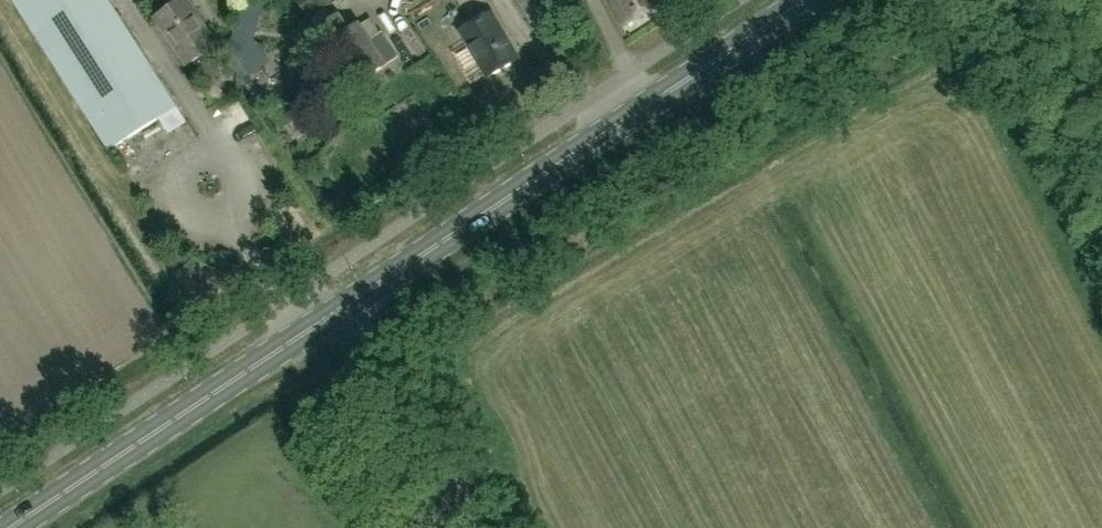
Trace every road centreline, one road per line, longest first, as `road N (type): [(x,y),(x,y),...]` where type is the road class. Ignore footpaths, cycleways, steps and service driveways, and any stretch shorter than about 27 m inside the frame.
road 1 (primary): [(345,306),(806,0)]
road 2 (primary): [(15,527),(345,306)]
road 3 (unclassified): [(478,527),(345,306)]
road 4 (track): [(404,527),(316,384)]

